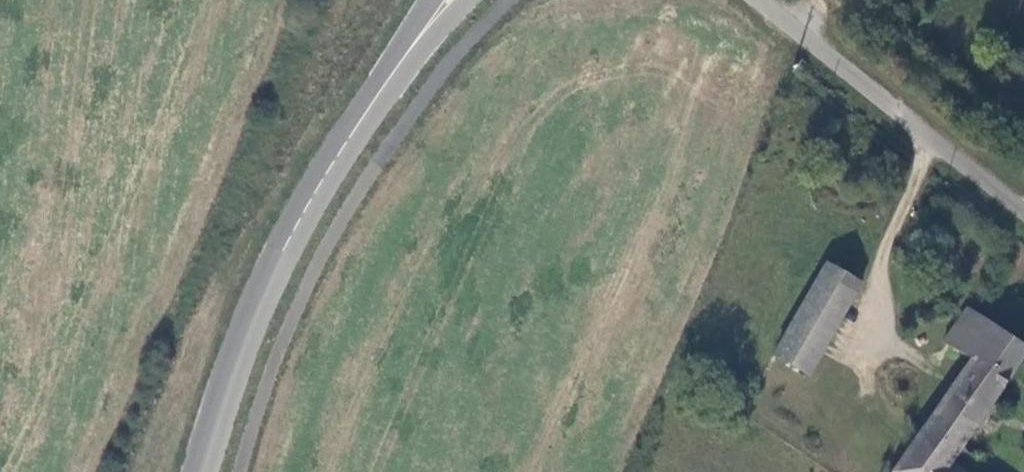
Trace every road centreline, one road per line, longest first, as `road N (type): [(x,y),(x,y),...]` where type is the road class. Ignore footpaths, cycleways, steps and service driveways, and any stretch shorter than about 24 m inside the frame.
road 1 (tertiary): [(409,49),(279,262),(205,471)]
road 2 (unclassified): [(1023,212),(754,0)]

